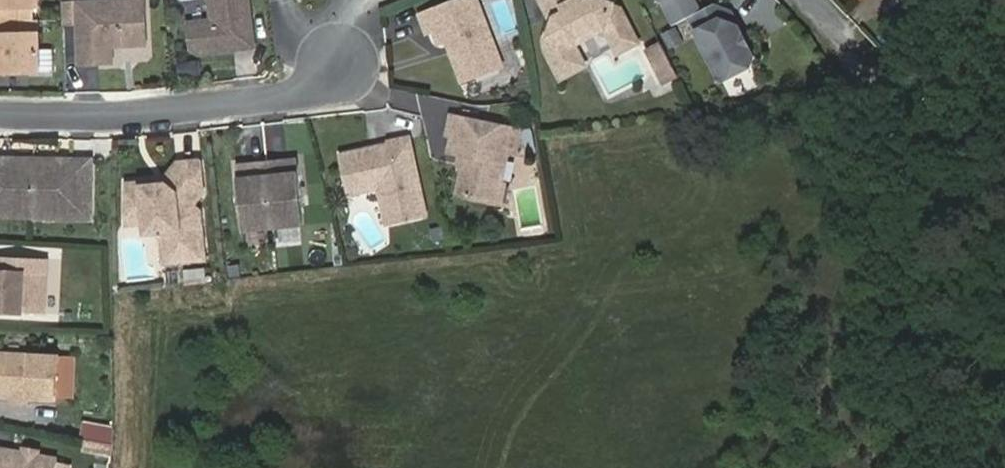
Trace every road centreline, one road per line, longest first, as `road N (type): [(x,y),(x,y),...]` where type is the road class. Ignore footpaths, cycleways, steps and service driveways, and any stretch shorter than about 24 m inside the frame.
road 1 (residential): [(345,66),(294,98),(107,119),(0,118)]
road 2 (track): [(817,10),(1004,291)]

